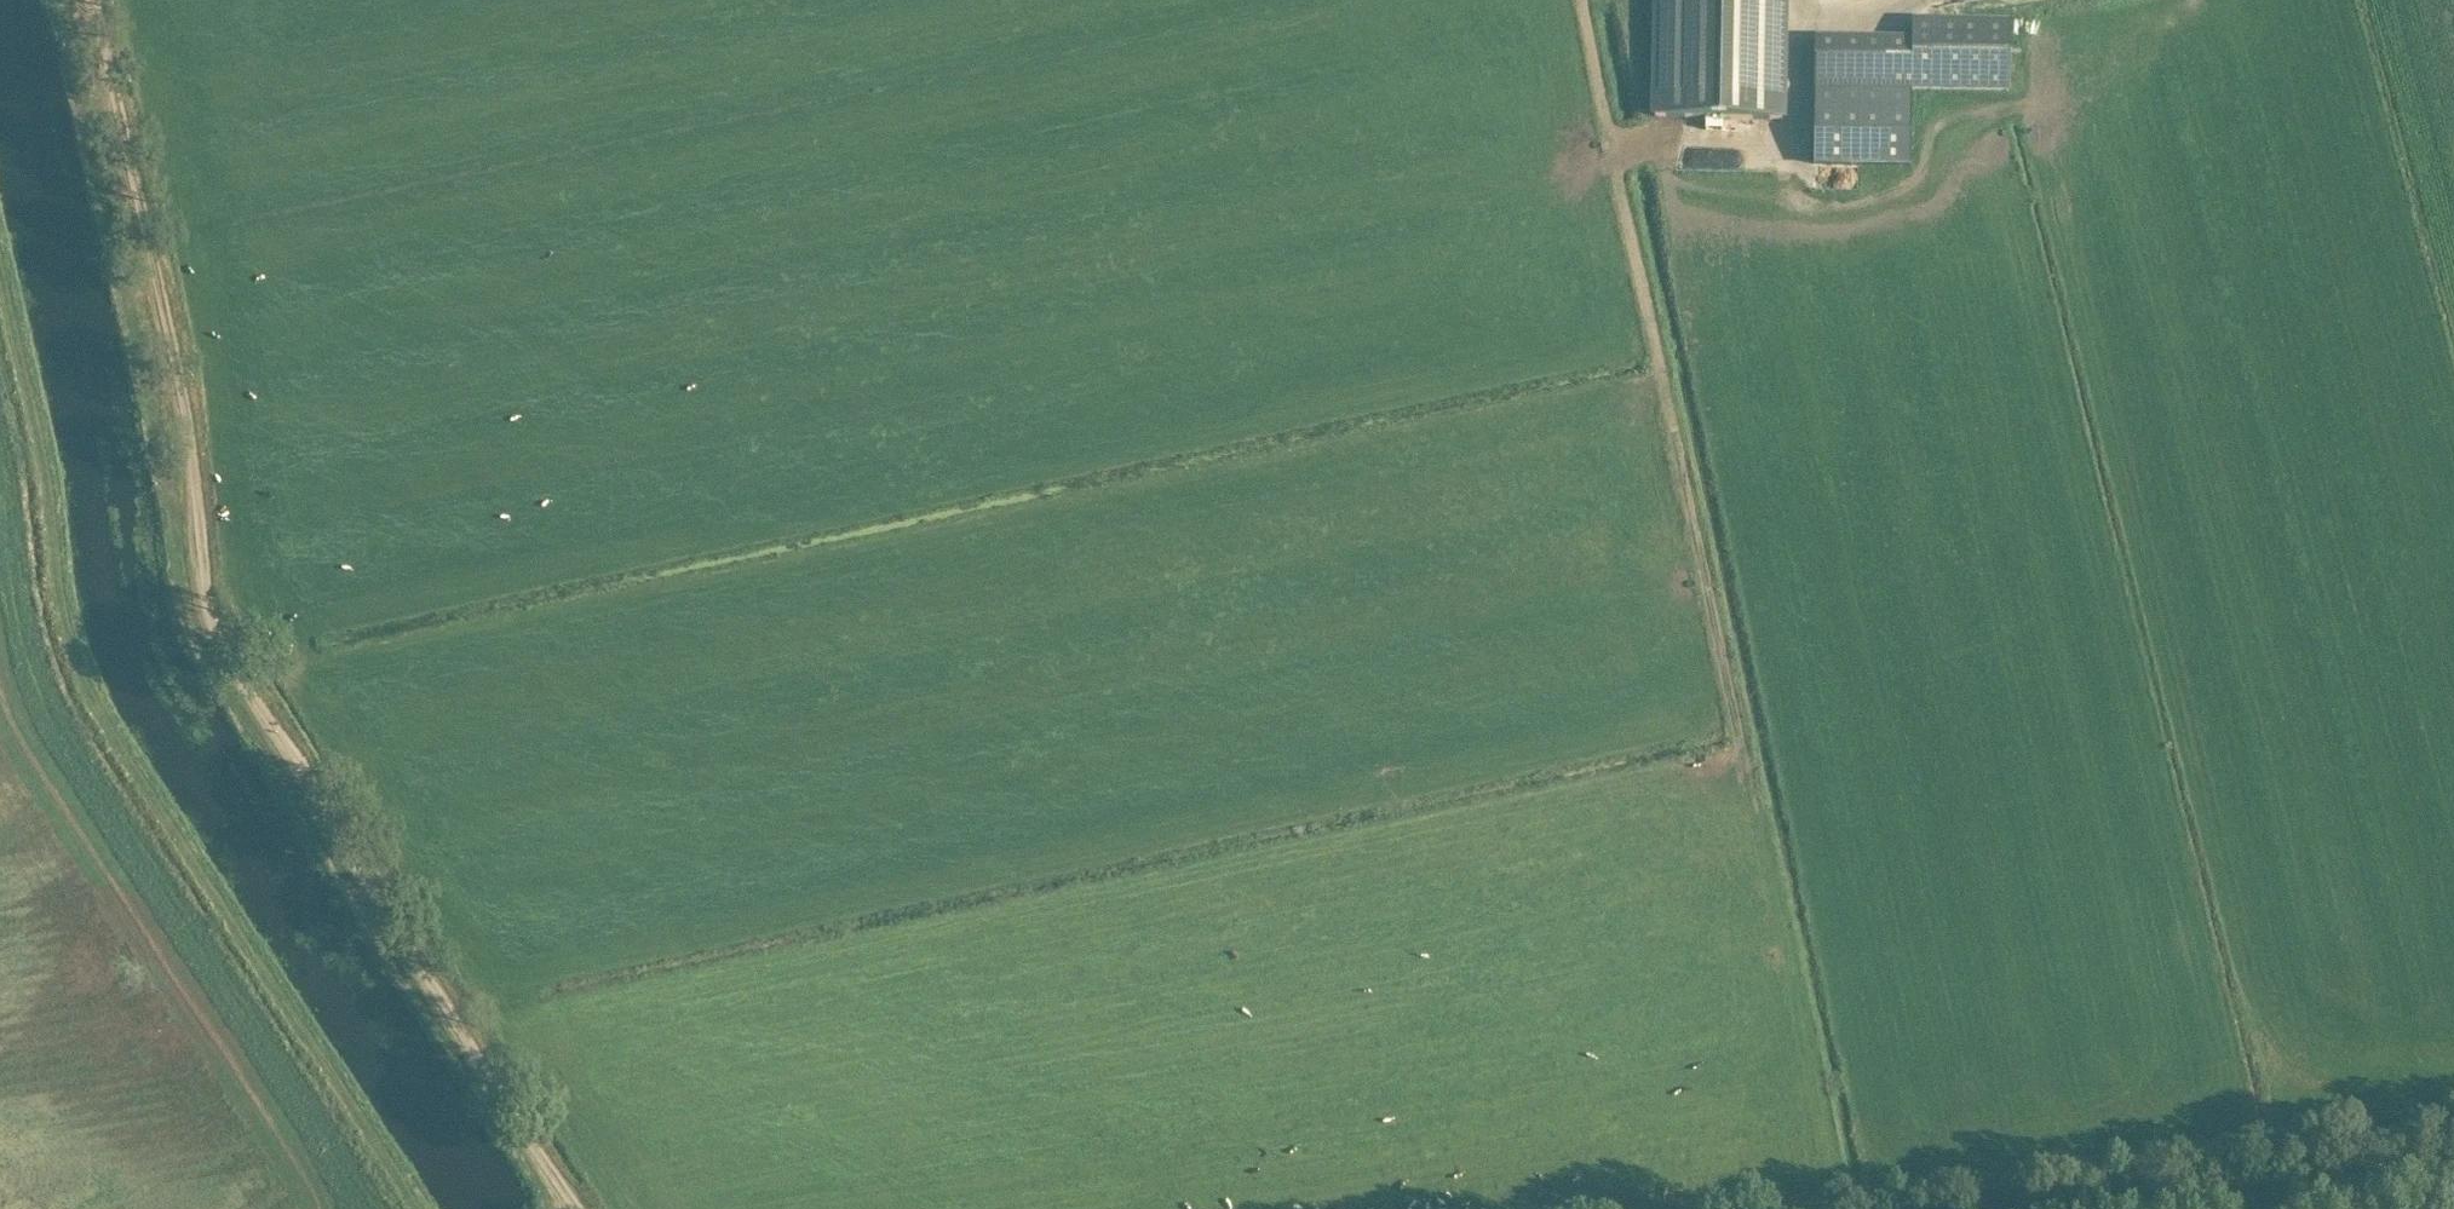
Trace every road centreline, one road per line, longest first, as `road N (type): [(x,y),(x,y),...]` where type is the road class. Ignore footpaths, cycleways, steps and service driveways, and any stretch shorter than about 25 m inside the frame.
road 1 (track): [(88,0),(199,492),(221,634),(577,1208)]
road 2 (track): [(1579,0),(1736,735)]
road 3 (unclassified): [(2255,1208),(2453,1179)]

